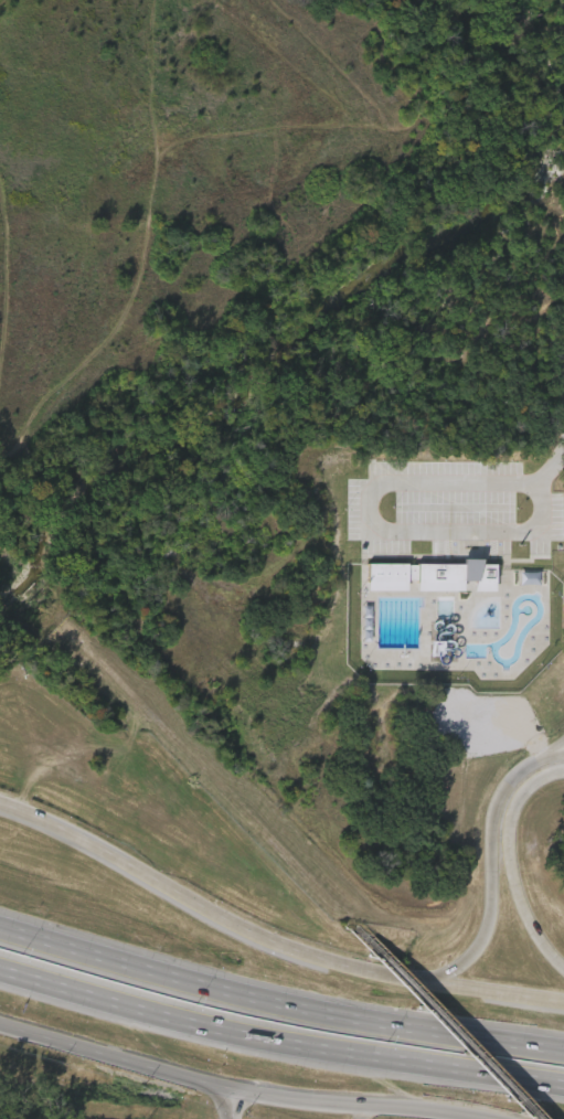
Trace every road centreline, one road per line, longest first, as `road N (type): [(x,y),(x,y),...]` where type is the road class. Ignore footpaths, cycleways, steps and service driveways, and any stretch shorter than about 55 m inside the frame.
road 1 (secondary): [(563,1001),(374,974),(272,944),(82,839),(0,804)]
road 2 (motorway): [(563,1050),(247,997),(0,927)]
road 3 (motorway): [(0,970),(243,1034),(563,1084)]
road 4 (secondary): [(0,1023),(231,1088),(473,1118)]
road 5 (secondary): [(553,755),(522,774),(498,813),(496,939),(469,968),(422,980)]
road 6 (secondary): [(563,965),(520,883),(513,828),(531,786),(563,773)]

